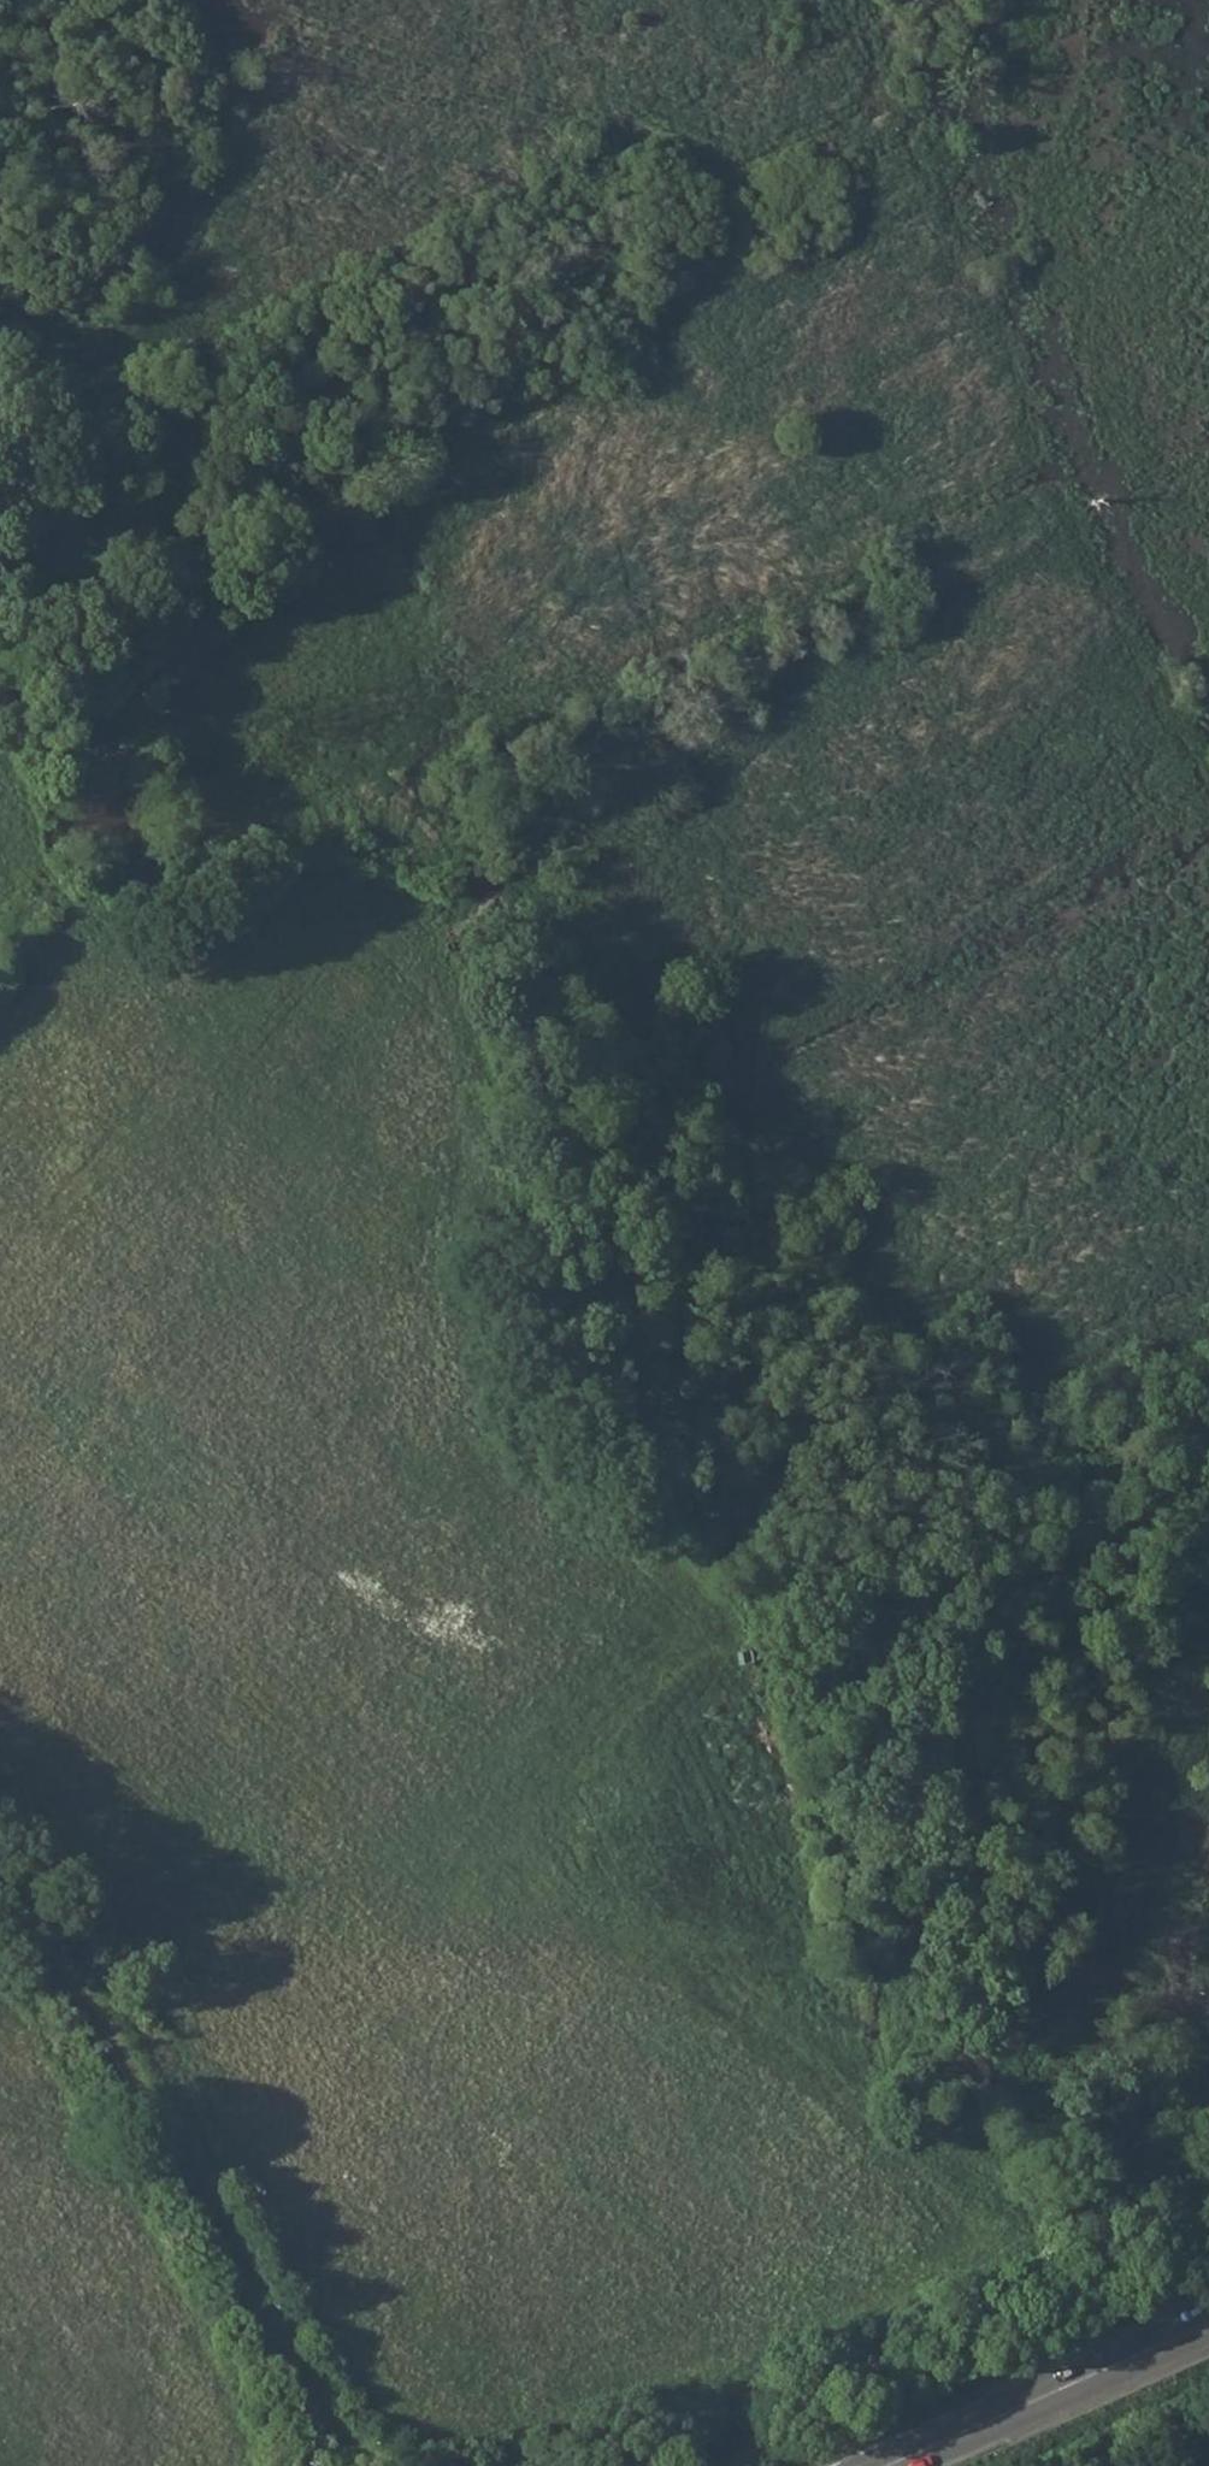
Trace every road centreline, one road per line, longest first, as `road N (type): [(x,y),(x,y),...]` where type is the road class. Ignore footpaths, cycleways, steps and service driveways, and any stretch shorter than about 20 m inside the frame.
road 1 (track): [(378,2465),(324,2422),(225,2278),(128,2066),(46,1946),(0,1899)]
road 2 (primary): [(874,2465),(1208,2312)]

